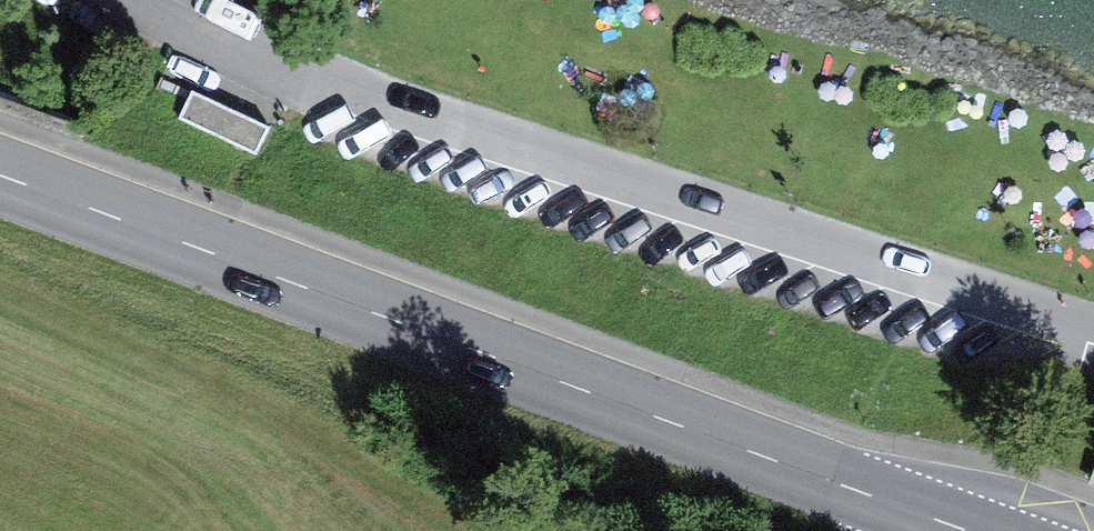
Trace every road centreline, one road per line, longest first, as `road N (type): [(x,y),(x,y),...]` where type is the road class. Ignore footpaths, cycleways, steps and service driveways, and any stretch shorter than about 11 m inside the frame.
road 1 (secondary): [(0,172),(975,530)]
road 2 (residential): [(139,0),(276,68),(1093,328)]

